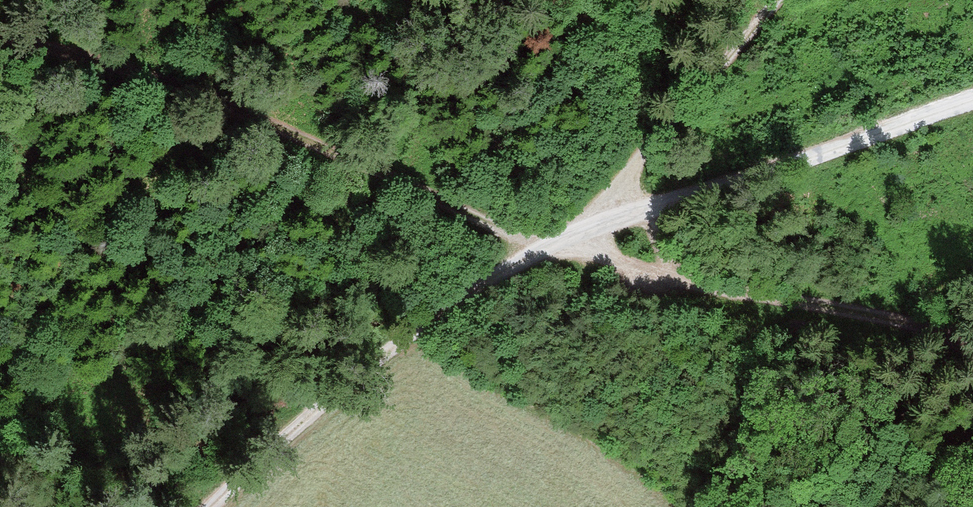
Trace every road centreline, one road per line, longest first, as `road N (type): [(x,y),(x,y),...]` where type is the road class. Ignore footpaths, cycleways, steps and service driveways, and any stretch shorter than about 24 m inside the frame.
road 1 (track): [(0,33),(255,115),(543,252)]
road 2 (track): [(651,212),(506,270),(431,321),(313,411),(216,506)]
road 3 (track): [(972,359),(947,329),(700,285),(618,263),(585,235)]
road 4 (track): [(972,101),(651,212)]
road 5 (track): [(626,221),(625,176),(777,0)]

